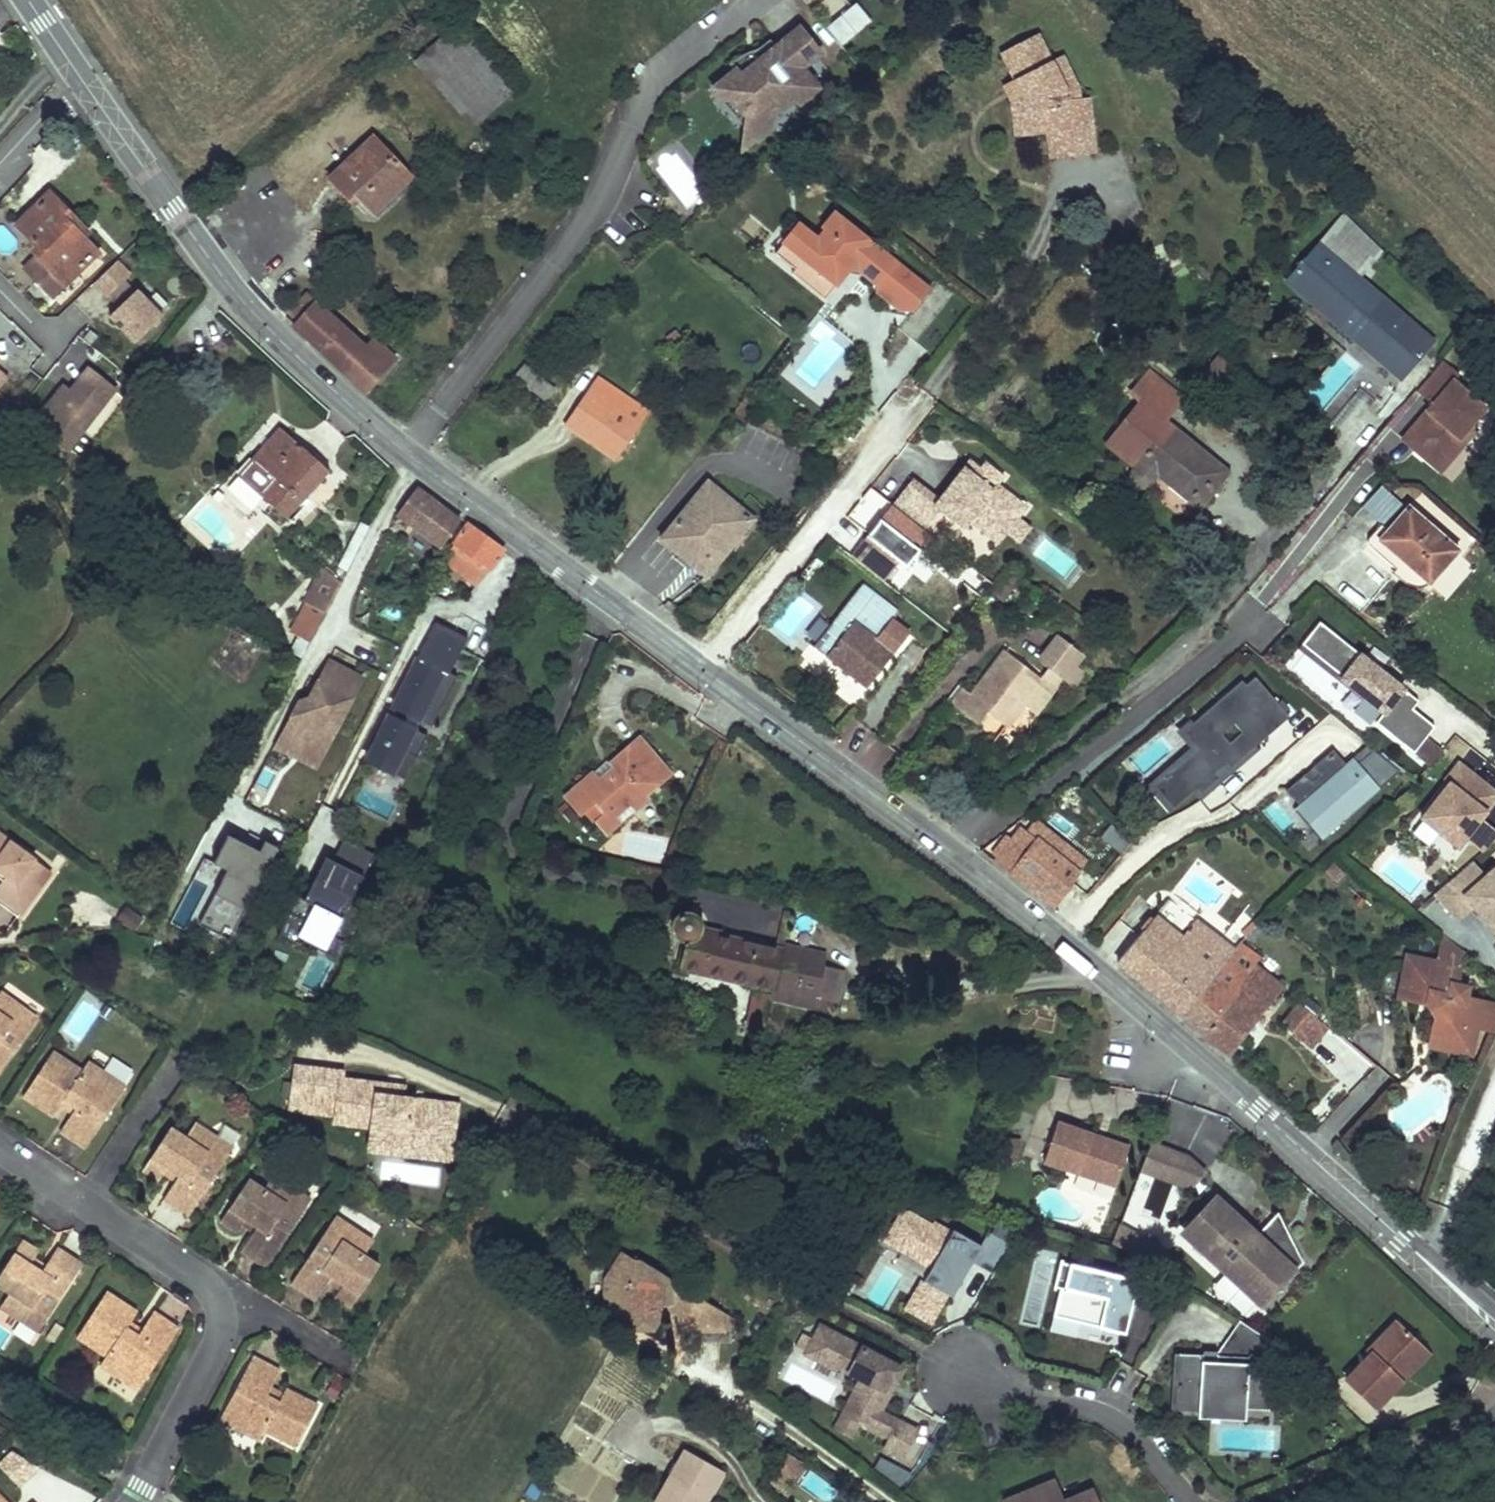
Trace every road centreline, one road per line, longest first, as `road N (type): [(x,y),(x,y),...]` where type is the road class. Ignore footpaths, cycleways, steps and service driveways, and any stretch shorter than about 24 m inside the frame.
road 1 (secondary): [(1494,1326),(1003,892),(408,455)]
road 2 (secondary): [(408,455),(245,304),(28,0)]
road 3 (residential): [(408,455),(583,231),(657,81),(762,0)]
road 4 (residential): [(136,1501),(220,1340),(220,1307),(203,1281),(0,1148)]
road 5 (residential): [(1186,1501),(1122,1427),(1100,1414),(966,1376)]
road 6 (residential): [(1494,1421),(1280,1501)]

